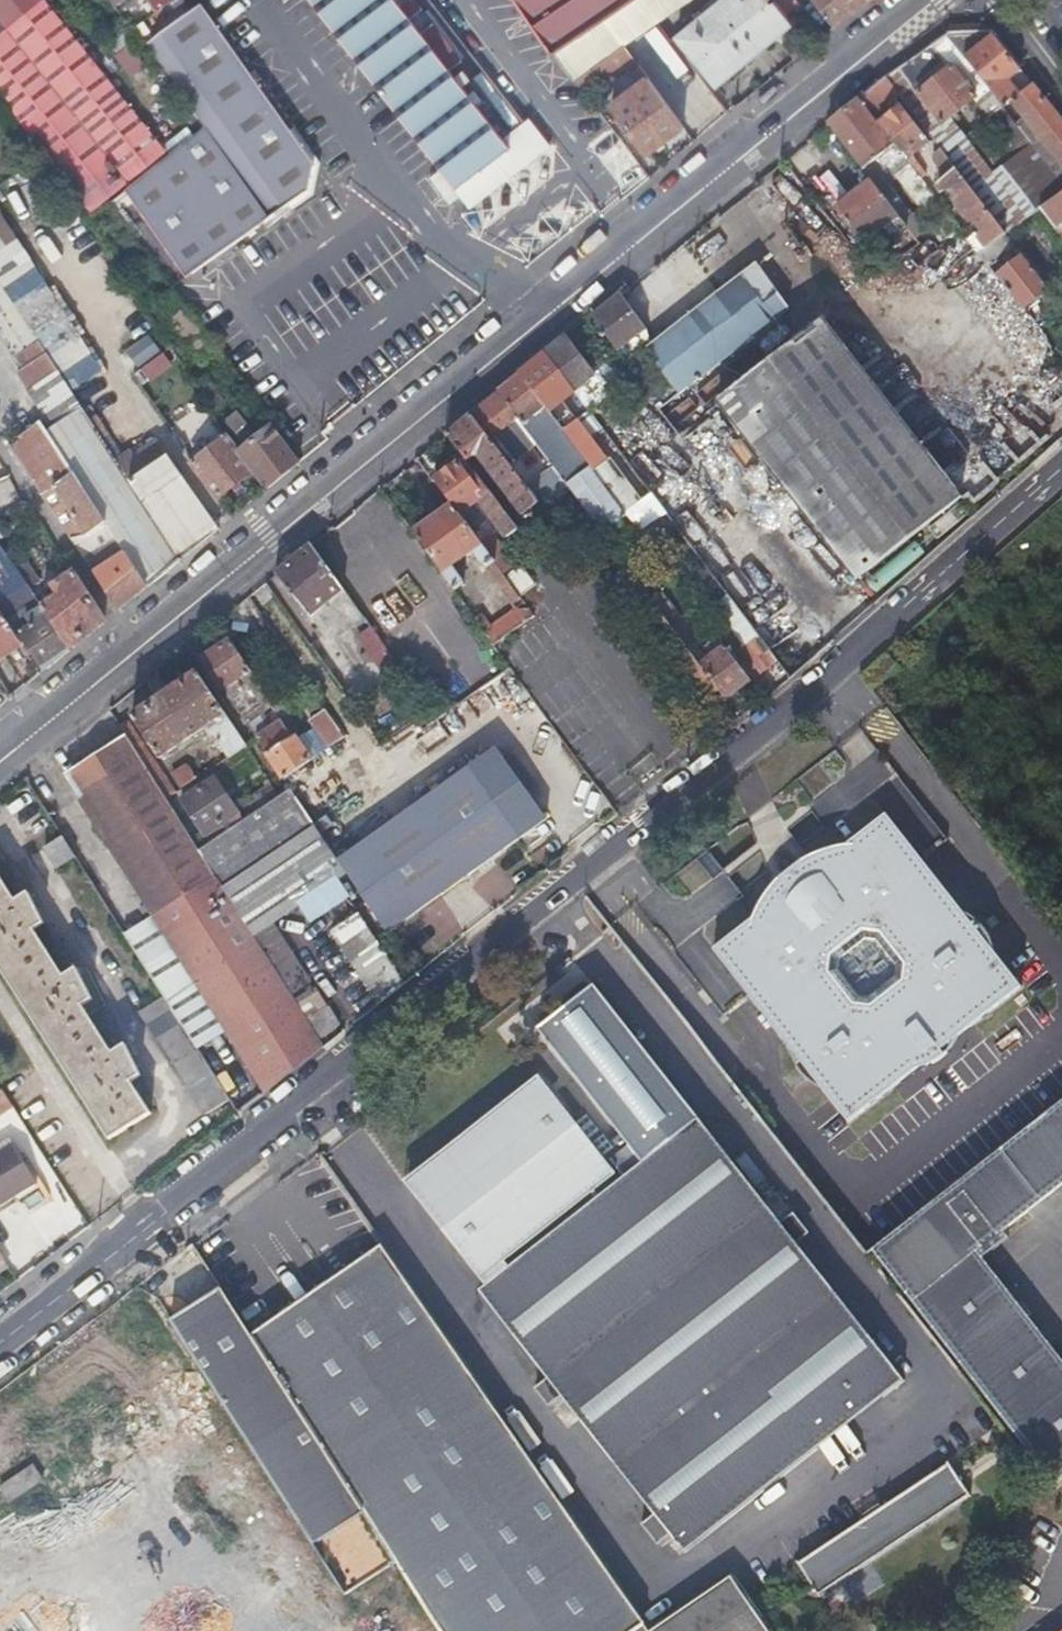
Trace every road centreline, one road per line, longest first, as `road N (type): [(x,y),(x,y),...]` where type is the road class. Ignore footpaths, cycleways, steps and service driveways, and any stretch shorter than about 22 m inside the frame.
road 1 (unclassified): [(0,1345),(505,950),(1061,467)]
road 2 (tertiary): [(924,0),(0,748)]

